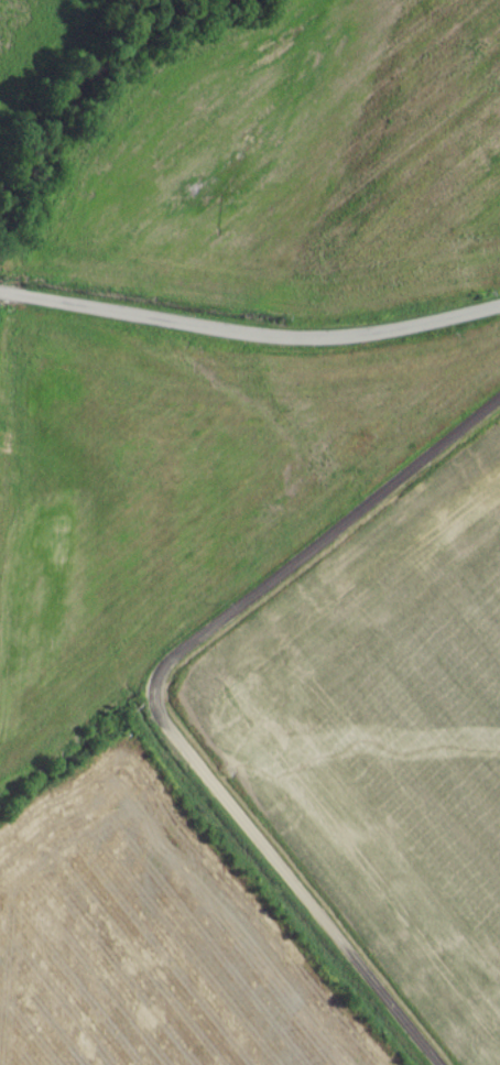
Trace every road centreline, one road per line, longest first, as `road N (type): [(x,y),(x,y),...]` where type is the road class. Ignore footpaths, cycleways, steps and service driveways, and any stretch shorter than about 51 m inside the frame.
road 1 (residential): [(499,311),(320,347),(0,298)]
road 2 (residential): [(437,1064),(159,721),(155,697)]
road 3 (residential): [(155,697),(161,674),(499,405)]

